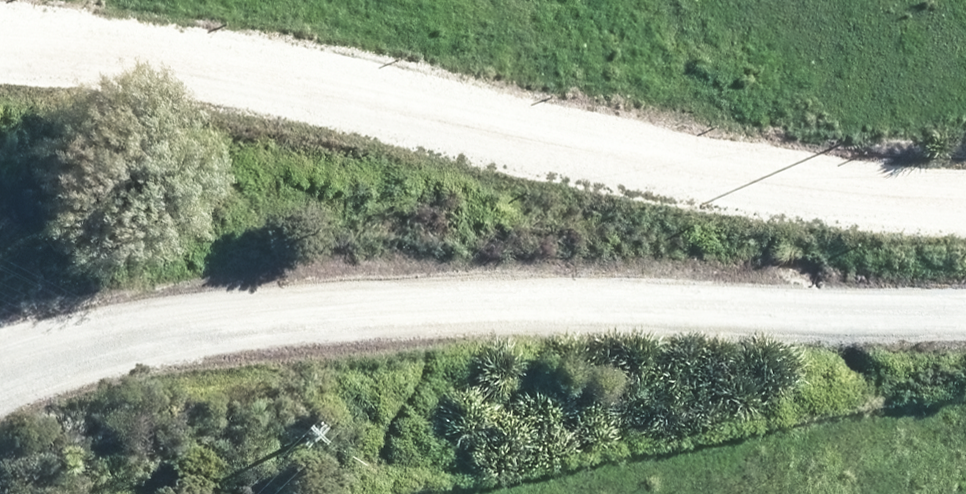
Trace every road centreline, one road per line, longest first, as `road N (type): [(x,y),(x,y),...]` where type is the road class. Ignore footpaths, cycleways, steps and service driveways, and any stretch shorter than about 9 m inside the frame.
road 1 (unclassified): [(0,23),(44,23),(614,141),(965,195)]
road 2 (unclassified): [(0,373),(154,329),(443,307),(965,320)]

